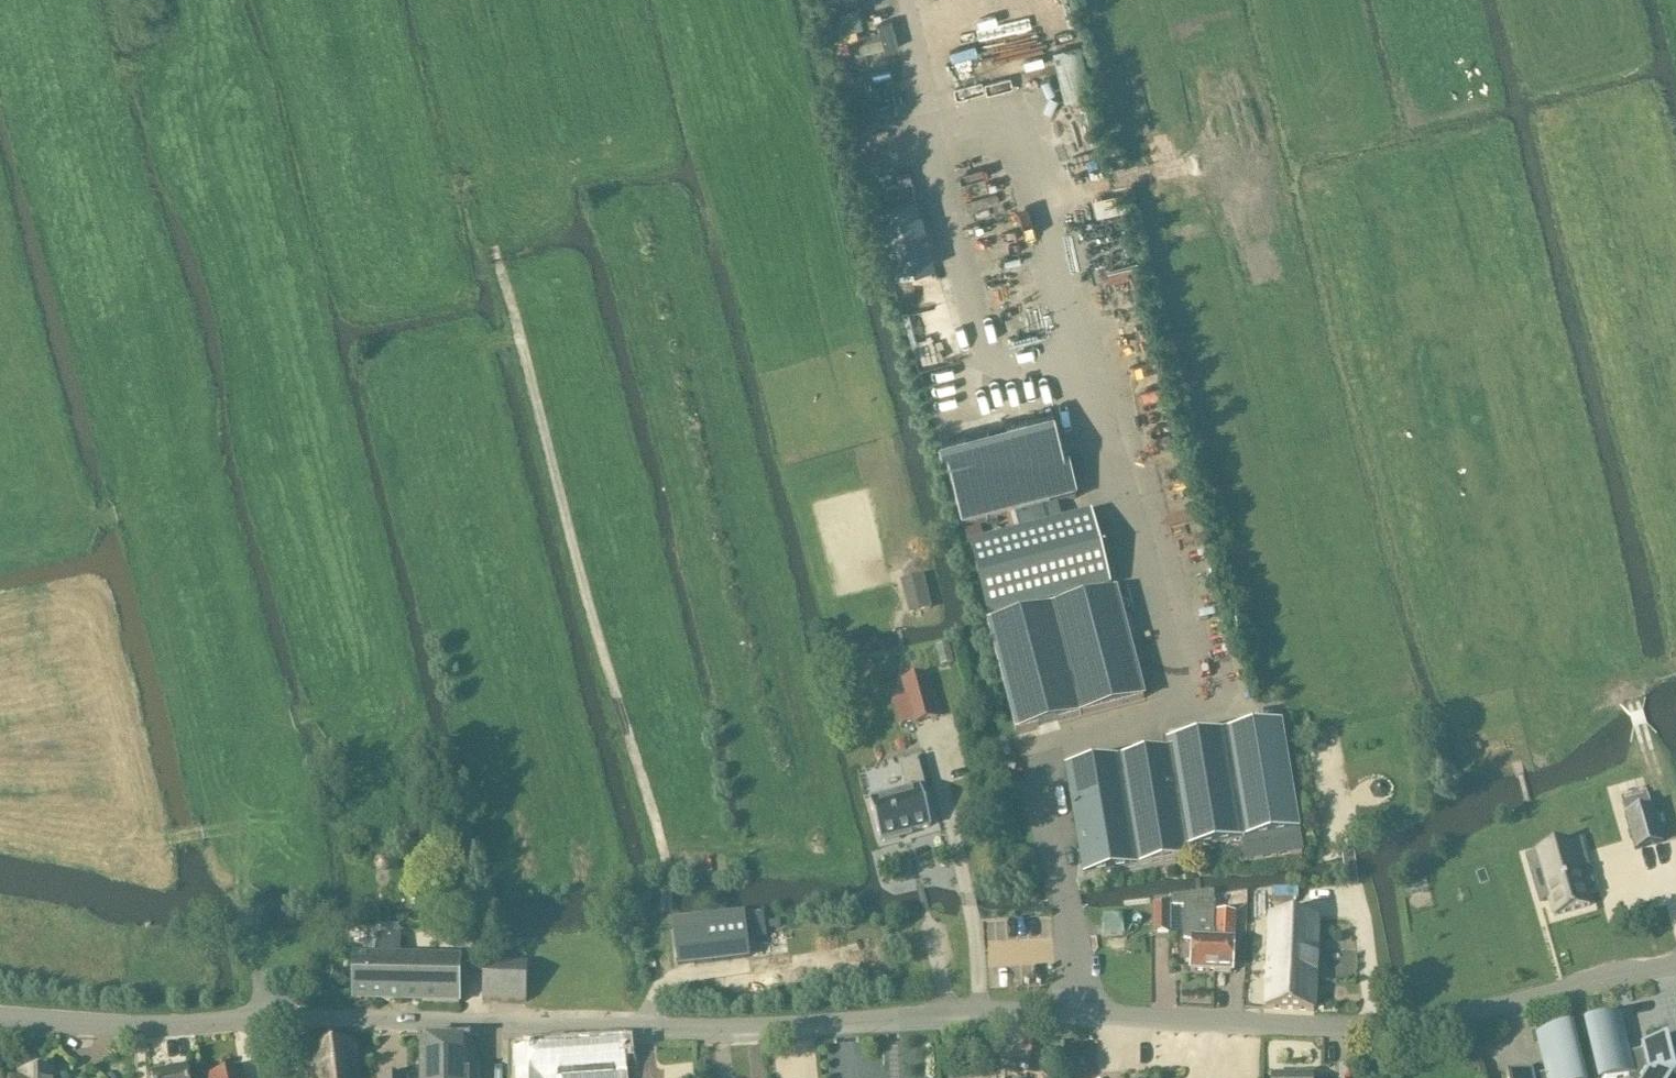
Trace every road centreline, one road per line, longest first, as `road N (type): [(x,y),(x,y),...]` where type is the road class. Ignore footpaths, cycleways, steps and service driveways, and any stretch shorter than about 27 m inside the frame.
road 1 (unclassified): [(491,1023),(793,1028),(1078,1015),(1352,1029),(1528,1001),(1675,963)]
road 2 (track): [(1033,763),(1180,699),(1090,385),(990,335),(907,0)]
road 3 (track): [(662,969),(669,874),(503,275)]
road 4 (unclassified): [(491,1023),(0,1021)]

